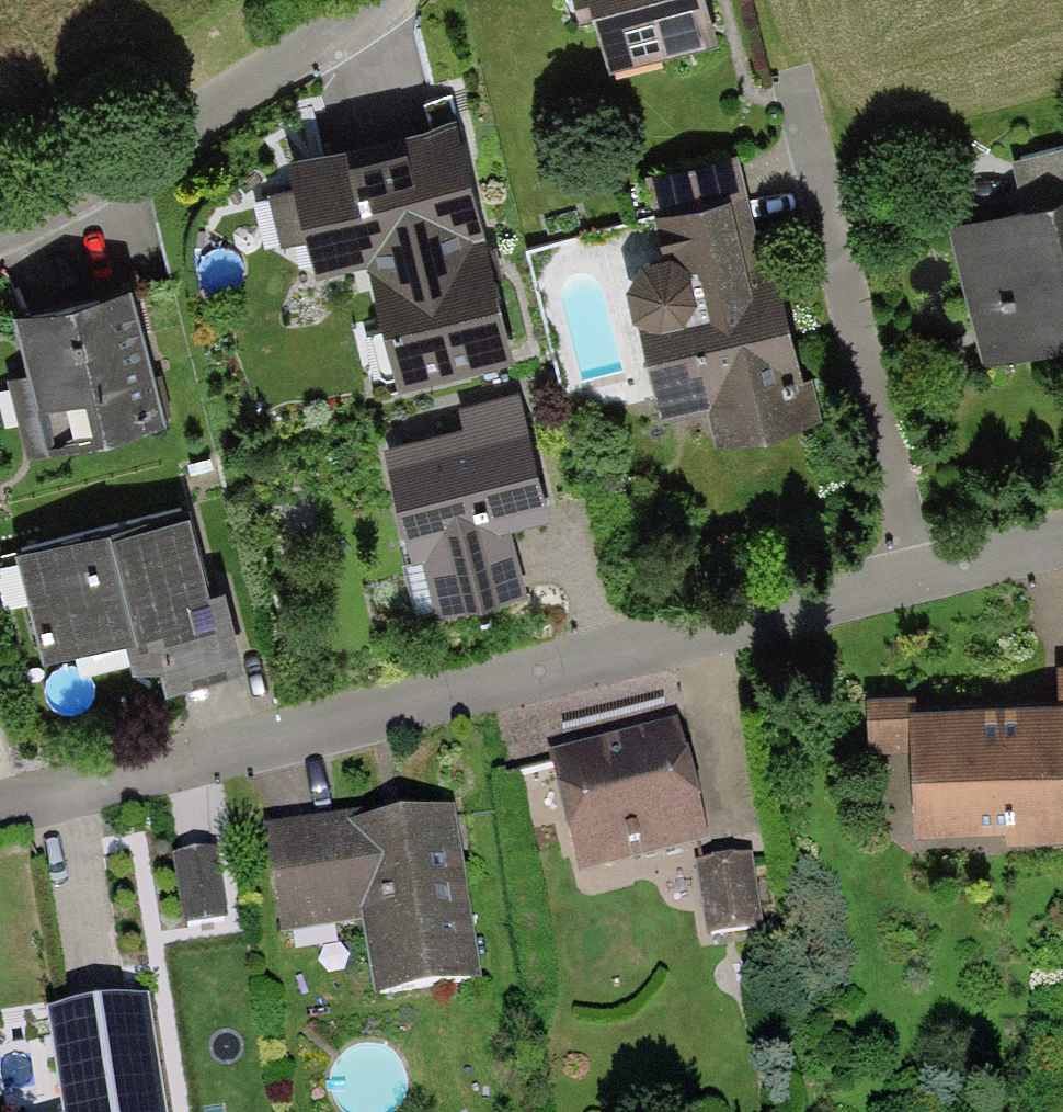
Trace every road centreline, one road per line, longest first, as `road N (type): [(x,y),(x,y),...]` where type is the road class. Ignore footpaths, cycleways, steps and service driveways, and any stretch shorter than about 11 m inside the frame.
road 1 (residential): [(0,799),(906,560),(1062,531)]
road 2 (residential): [(376,0),(93,185),(0,228)]

